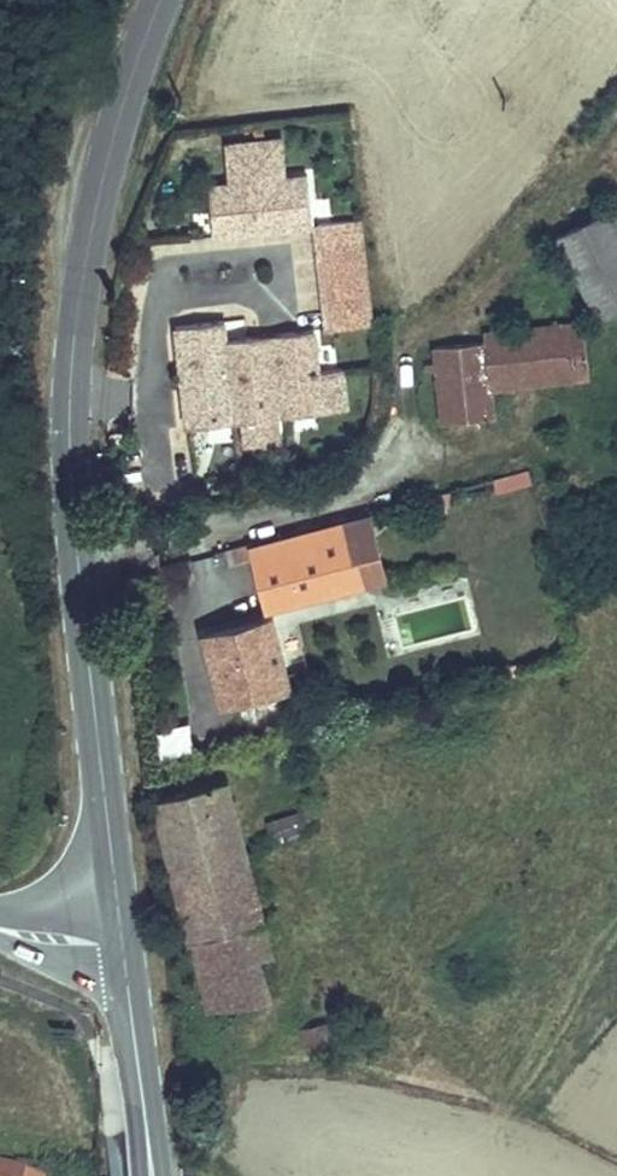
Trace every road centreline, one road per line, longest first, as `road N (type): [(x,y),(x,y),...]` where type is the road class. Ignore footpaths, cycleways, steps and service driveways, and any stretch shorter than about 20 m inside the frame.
road 1 (secondary): [(116,900),(72,445),(76,336),(87,233),(158,0)]
road 2 (secondary): [(151,1175),(126,975)]
road 3 (tertiary): [(0,937),(32,954),(126,975)]

